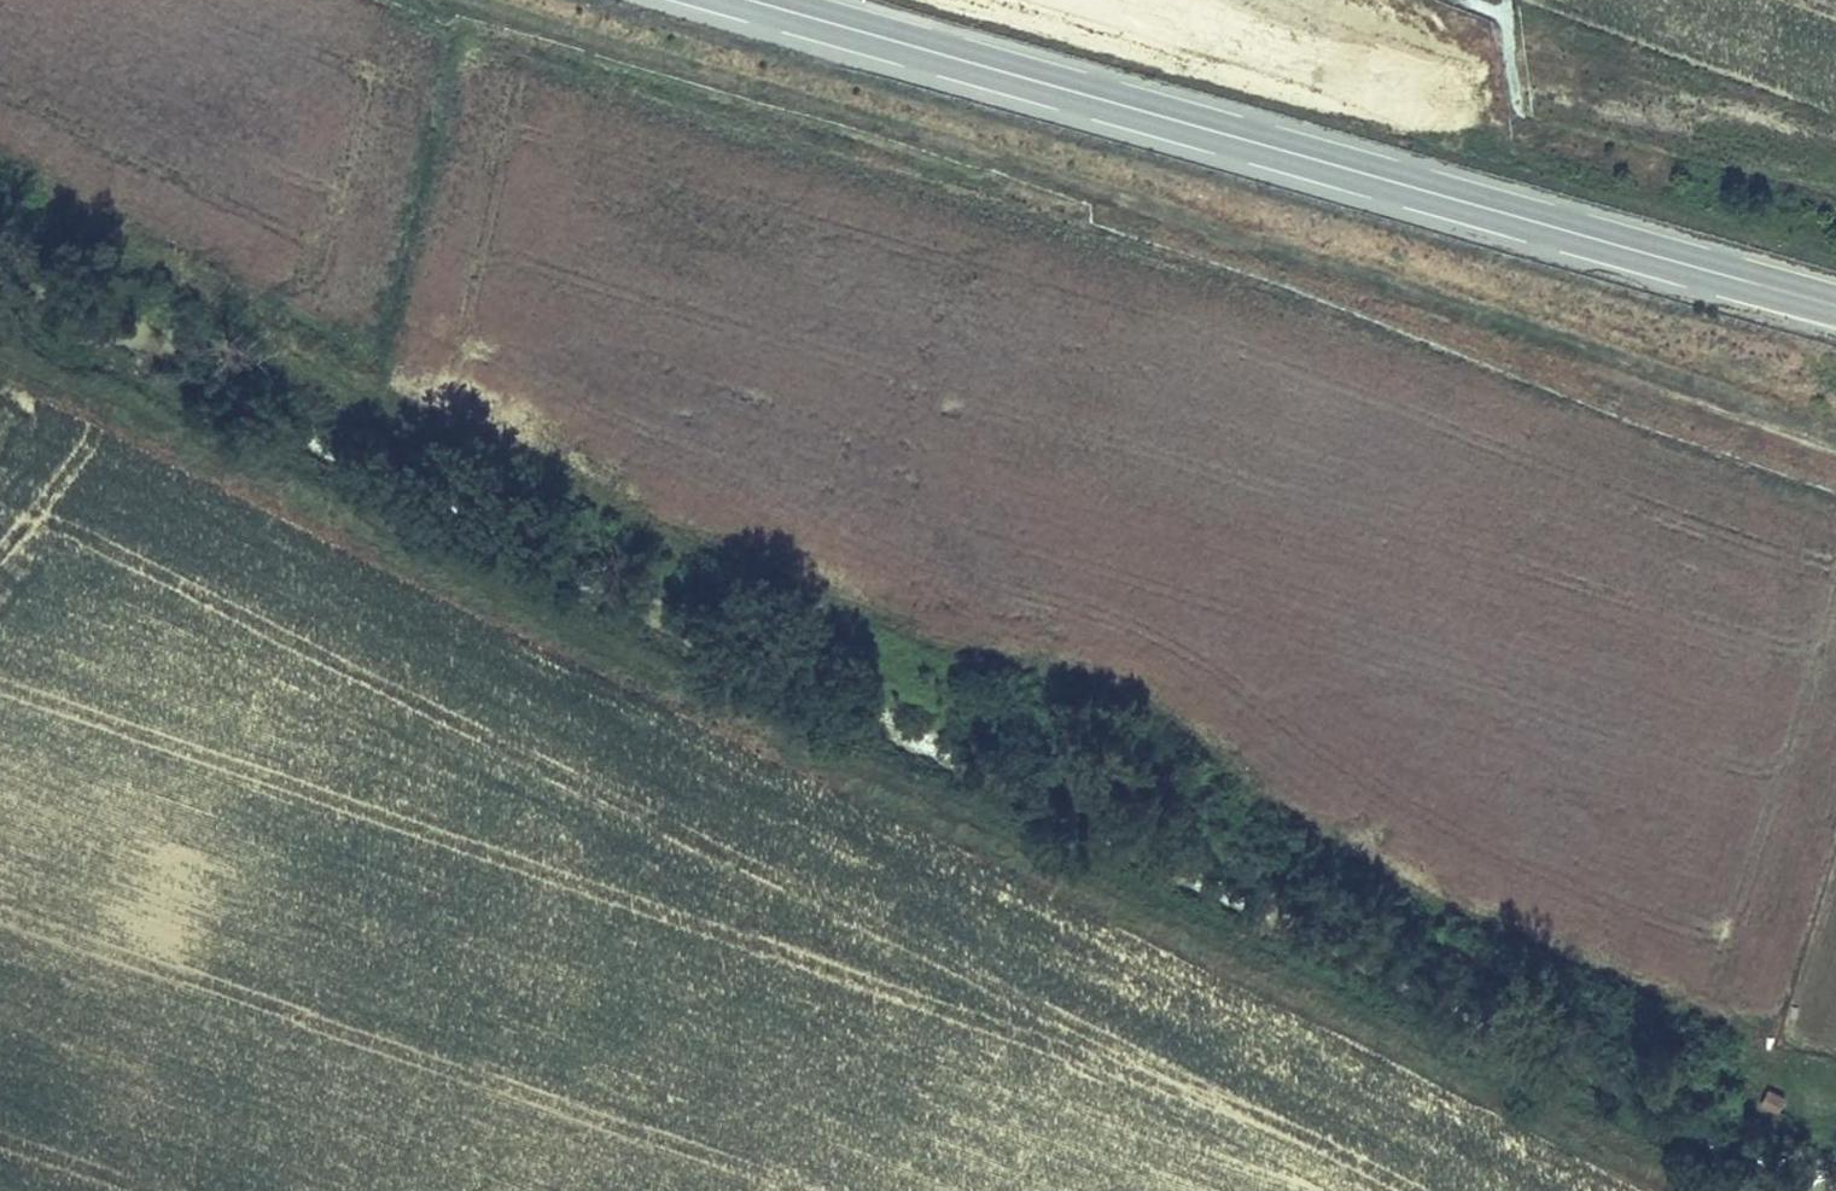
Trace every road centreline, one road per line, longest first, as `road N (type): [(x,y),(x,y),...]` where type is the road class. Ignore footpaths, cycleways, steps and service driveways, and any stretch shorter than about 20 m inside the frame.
road 1 (motorway): [(937,0),(1431,217),(1835,363)]
road 2 (motorway): [(1835,273),(1141,0)]

